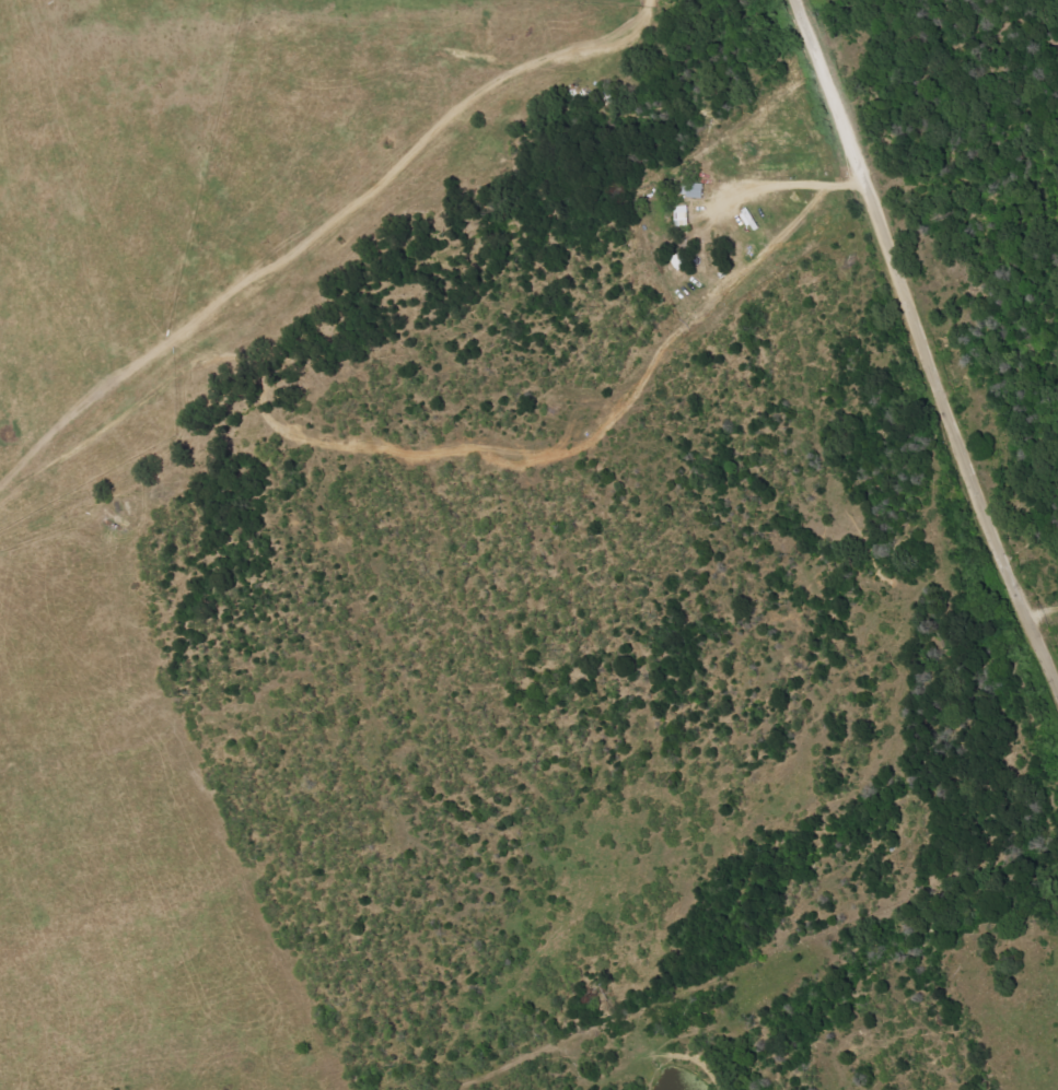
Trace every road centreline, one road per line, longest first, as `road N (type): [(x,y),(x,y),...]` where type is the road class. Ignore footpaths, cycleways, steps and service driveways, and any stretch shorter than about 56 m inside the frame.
road 1 (track): [(0,497),(635,0)]
road 2 (residential): [(1057,663),(921,289),(888,245),(863,180),(804,0)]

